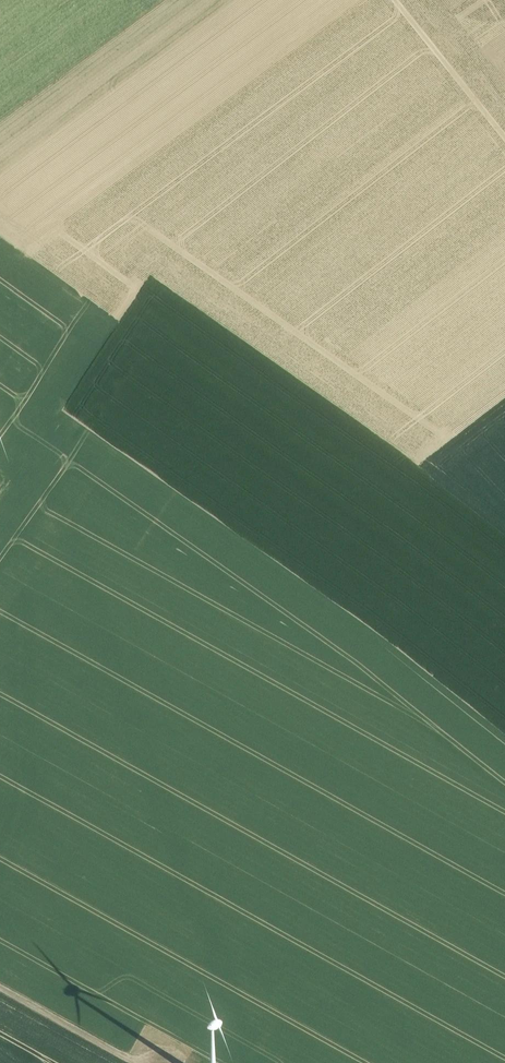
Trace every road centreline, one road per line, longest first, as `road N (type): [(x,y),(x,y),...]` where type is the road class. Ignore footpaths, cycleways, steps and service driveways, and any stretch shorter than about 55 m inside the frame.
road 1 (track): [(0,986),(138,1062)]

